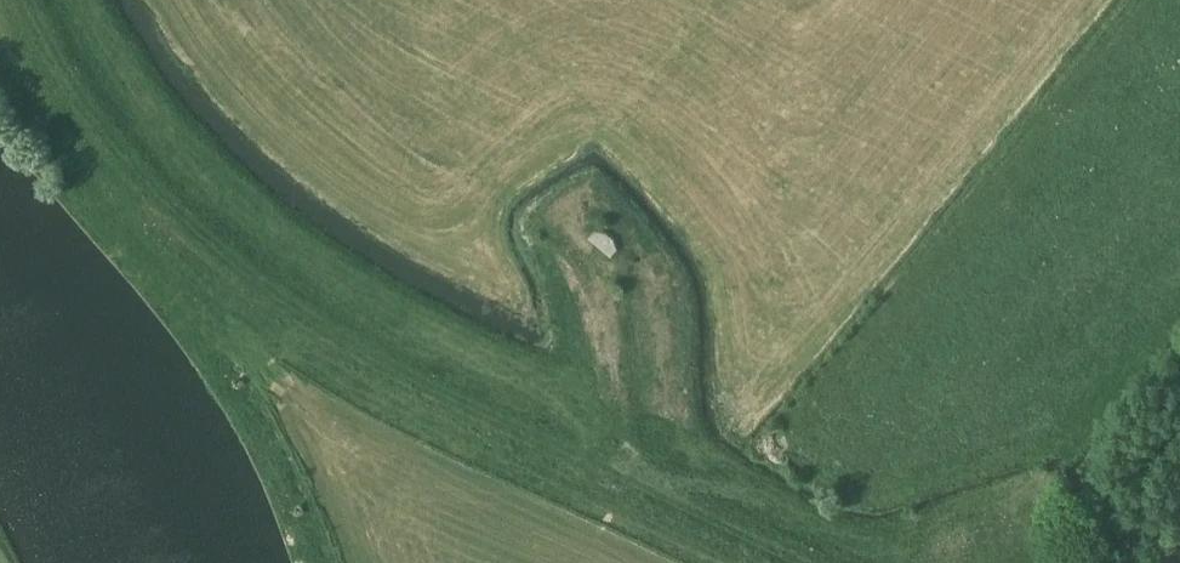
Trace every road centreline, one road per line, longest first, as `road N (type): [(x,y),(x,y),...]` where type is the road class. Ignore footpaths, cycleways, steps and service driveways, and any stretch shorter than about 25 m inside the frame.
road 1 (track): [(27,0),(75,87),(124,154),(184,218),(330,330),(806,562)]

